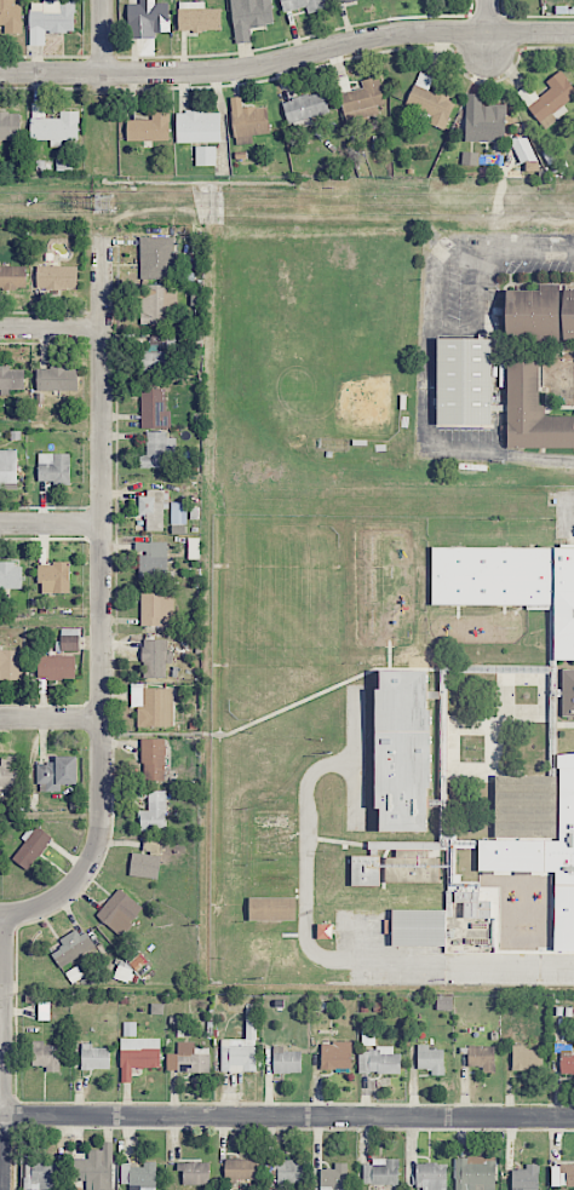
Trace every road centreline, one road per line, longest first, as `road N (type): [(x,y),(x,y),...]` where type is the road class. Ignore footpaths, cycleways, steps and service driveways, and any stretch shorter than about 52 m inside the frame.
road 1 (residential): [(4,914),(31,912),(65,892),(92,860),(103,820),(103,230)]
road 2 (residential): [(573,32),(401,33),(207,71),(0,73)]
road 3 (residential): [(573,1117),(0,1115)]
road 4 (residential): [(2,1189),(4,914)]

